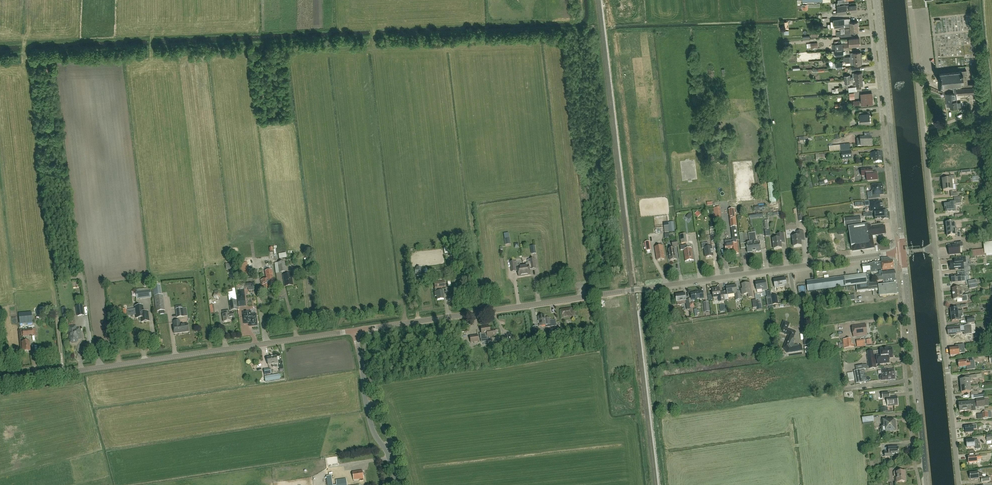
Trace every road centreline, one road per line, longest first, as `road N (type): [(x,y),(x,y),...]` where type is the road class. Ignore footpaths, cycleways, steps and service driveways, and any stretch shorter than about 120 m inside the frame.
road 1 (tertiary): [(355,331),(903,252)]
road 2 (tertiary): [(0,382),(355,331)]
road 3 (tertiary): [(903,252),(877,0)]
road 4 (unclassified): [(935,249),(909,0)]
road 5 (unclassified): [(959,484),(935,249)]
road 6 (tertiary): [(927,484),(903,252)]
road 7 (unclassified): [(397,484),(372,427),(355,331)]

